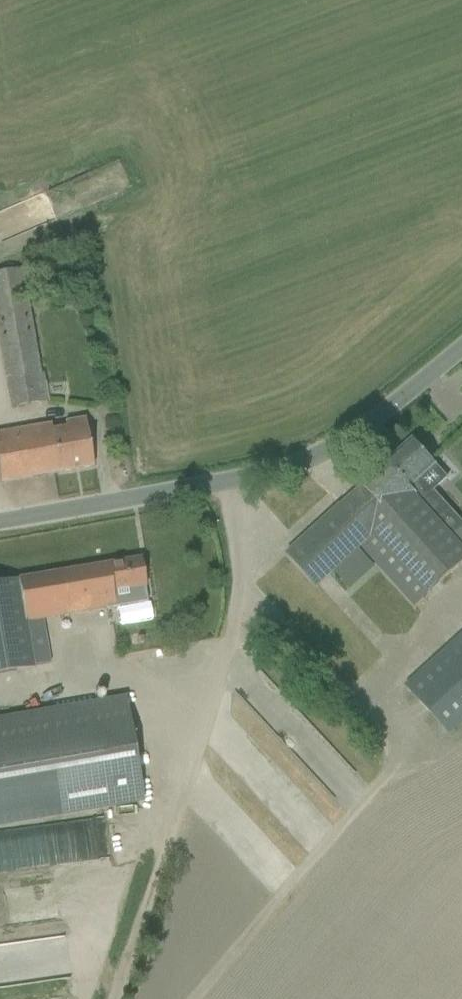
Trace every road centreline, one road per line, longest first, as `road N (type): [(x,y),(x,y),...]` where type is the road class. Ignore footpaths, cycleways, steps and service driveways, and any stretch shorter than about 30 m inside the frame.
road 1 (unclassified): [(140,942),(227,675),(241,577),(230,475)]
road 2 (unclassified): [(230,475),(325,457),(461,351)]
road 3 (unclassified): [(0,516),(230,475)]

